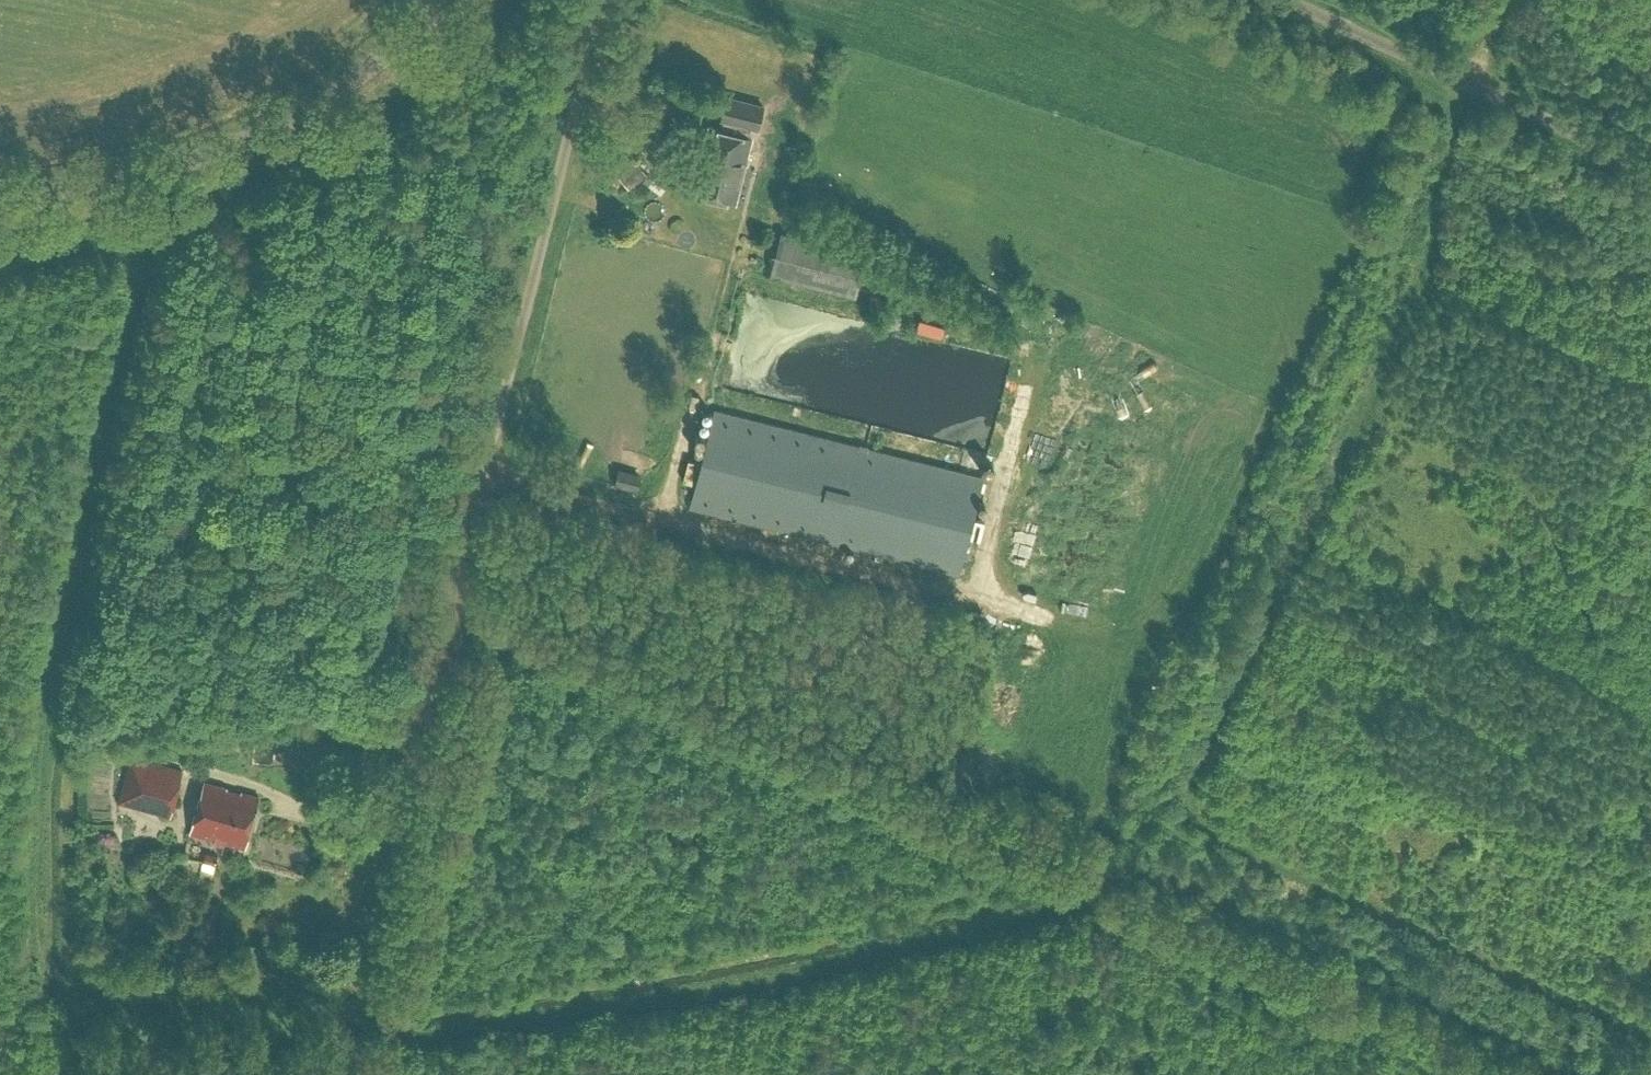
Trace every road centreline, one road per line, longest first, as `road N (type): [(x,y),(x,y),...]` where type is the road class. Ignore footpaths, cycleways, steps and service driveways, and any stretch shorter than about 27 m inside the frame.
road 1 (unclassified): [(353,1005),(600,0)]
road 2 (tertiary): [(0,192),(170,166),(245,138),(302,111),(447,0)]
road 3 (unclassified): [(1650,169),(1287,0)]

